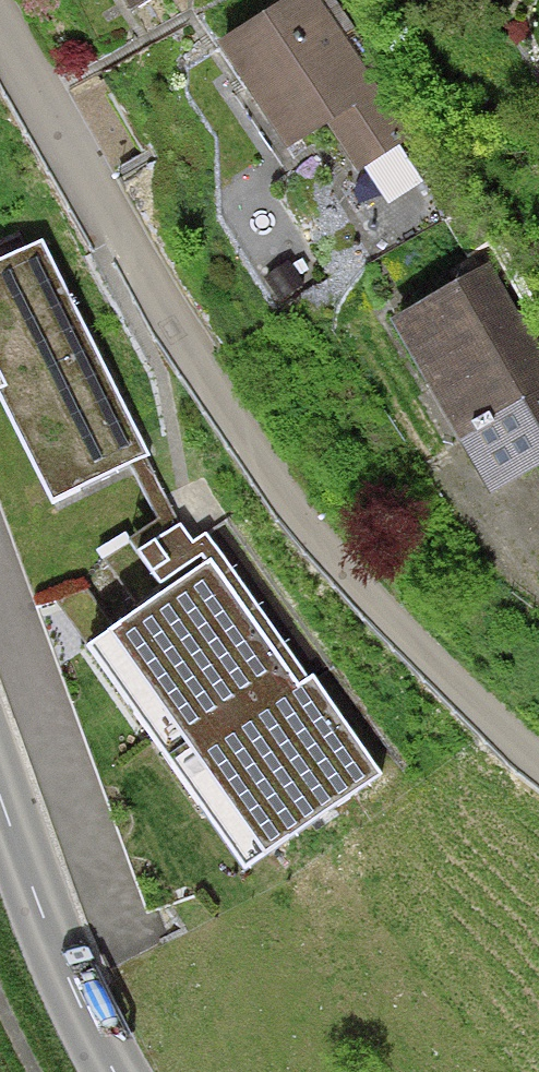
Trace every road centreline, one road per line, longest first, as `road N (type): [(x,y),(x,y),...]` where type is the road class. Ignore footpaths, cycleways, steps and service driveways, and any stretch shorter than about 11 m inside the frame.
road 1 (residential): [(538,772),(490,732),(308,526),(197,364),(0,27)]
road 2 (tertiary): [(115,1071),(71,993),(0,786)]

